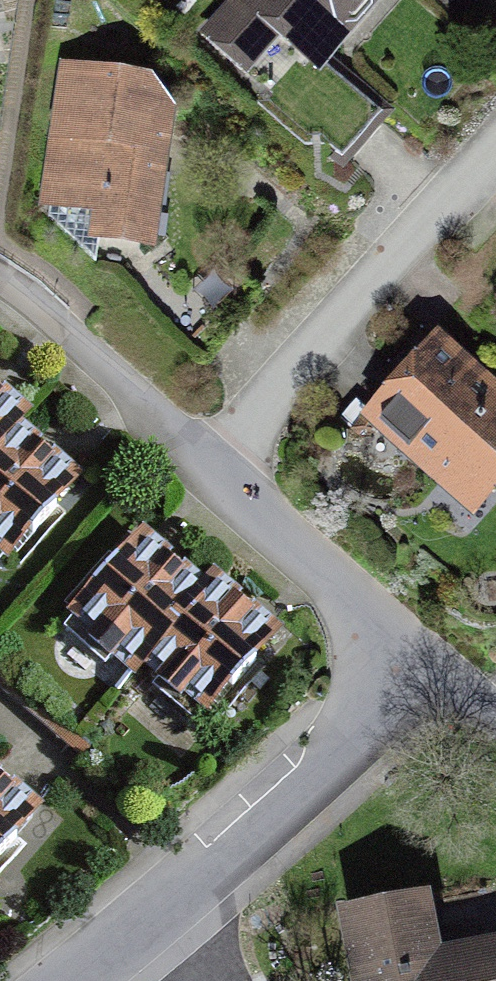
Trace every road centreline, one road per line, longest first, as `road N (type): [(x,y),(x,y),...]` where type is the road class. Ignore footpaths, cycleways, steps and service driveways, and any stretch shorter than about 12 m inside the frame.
road 1 (residential): [(215,474),(495,159)]
road 2 (residential): [(437,672),(167,906)]
road 3 (residential): [(215,474),(437,672)]
road 4 (residential): [(0,288),(215,474)]
road 5 (residential): [(167,906),(69,980)]

